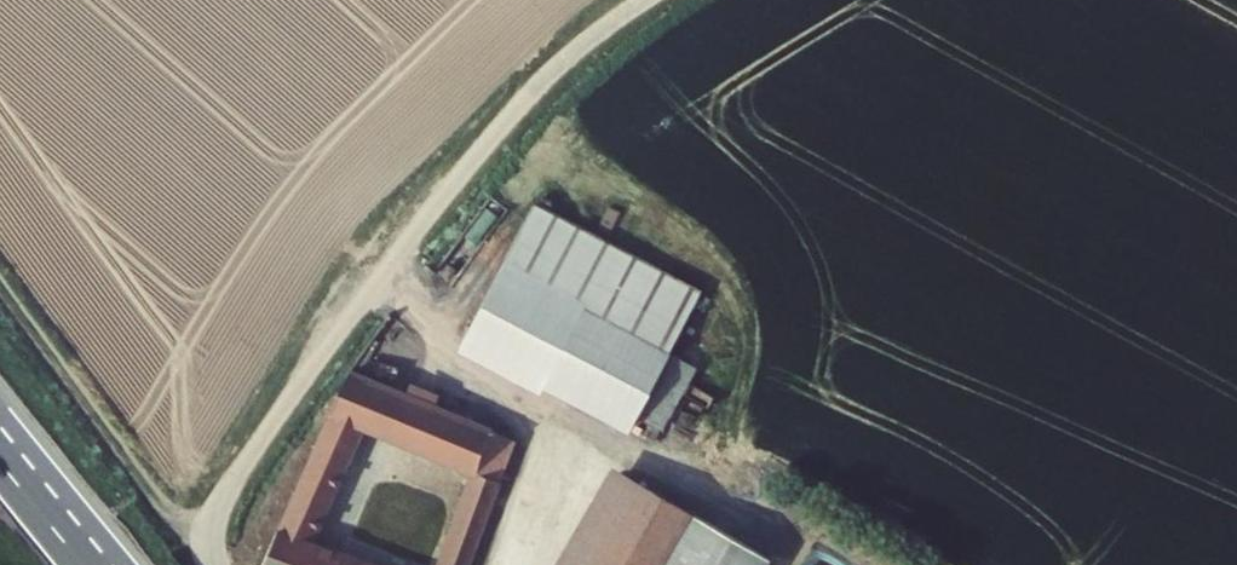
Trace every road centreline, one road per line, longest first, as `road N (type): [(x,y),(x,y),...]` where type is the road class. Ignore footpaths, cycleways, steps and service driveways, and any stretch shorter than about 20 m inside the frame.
road 1 (unclassified): [(213,545),(217,515),(238,478),(375,285),(554,72),(644,0)]
road 2 (track): [(213,545),(164,509),(0,288)]
road 3 (motorway): [(86,564),(0,461)]

